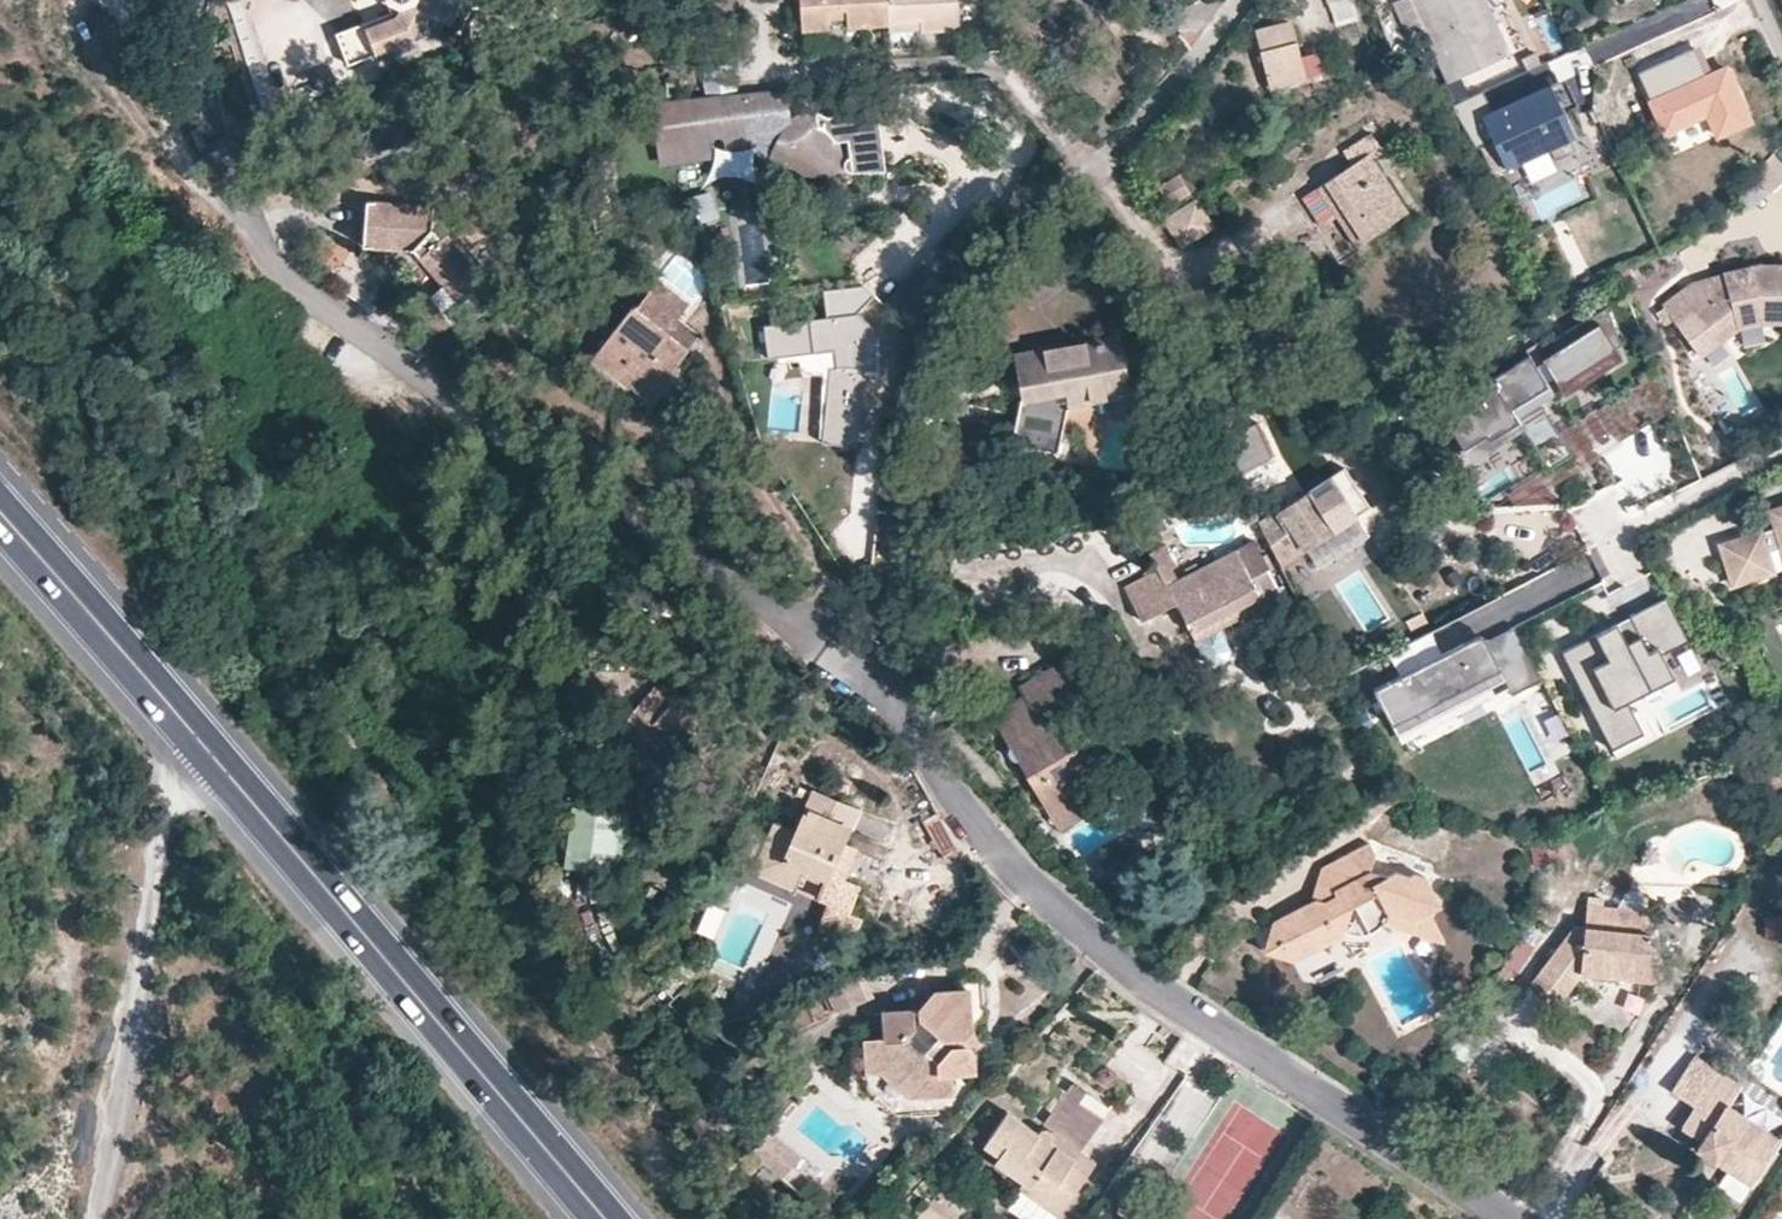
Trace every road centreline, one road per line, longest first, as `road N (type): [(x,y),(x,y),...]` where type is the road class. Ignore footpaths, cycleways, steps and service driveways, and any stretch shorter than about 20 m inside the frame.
road 1 (residential): [(1517,1218),(1099,942),(964,809),(831,625)]
road 2 (residential): [(219,162),(272,255),(491,425),(669,557),(770,617),(808,629),(831,625)]
road 3 (residential): [(831,625),(891,584),(904,420),(947,310),(1181,77),(1238,0)]
road 4 (primary): [(201,743),(610,1218)]
road 5 (unclassified): [(201,743),(176,766),(104,1218)]
road 6 (primary): [(0,522),(201,743)]

